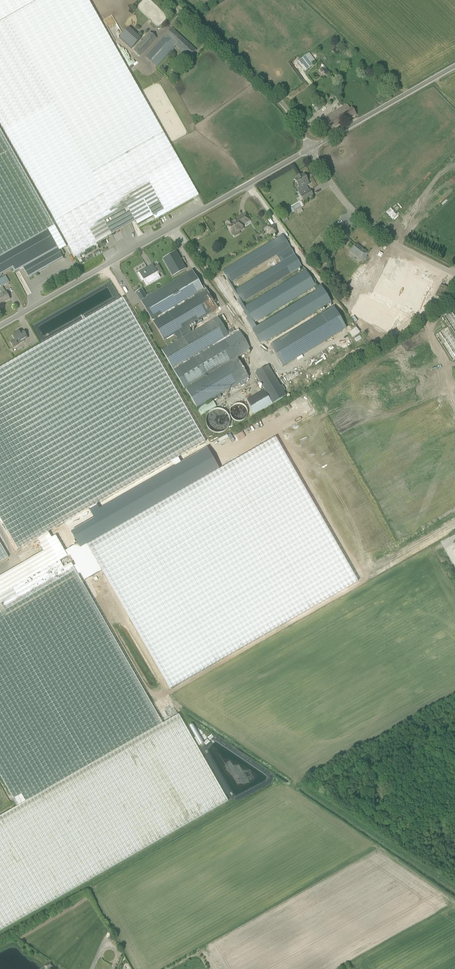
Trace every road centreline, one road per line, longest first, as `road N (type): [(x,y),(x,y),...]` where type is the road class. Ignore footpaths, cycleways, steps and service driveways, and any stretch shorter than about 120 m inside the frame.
road 1 (unclassified): [(0,327),(312,147)]
road 2 (unclassified): [(312,147),(274,95),(168,0)]
road 3 (unclassified): [(454,274),(374,229),(312,147)]
road 4 (unclassified): [(312,147),(454,65)]

